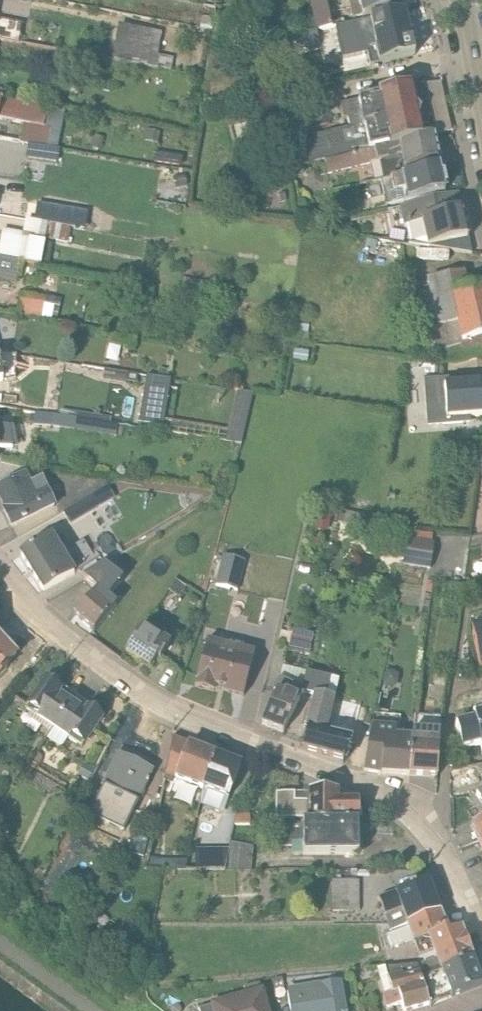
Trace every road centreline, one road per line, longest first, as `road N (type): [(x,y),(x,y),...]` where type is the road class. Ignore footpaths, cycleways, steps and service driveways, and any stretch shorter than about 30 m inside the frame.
road 1 (residential): [(0,569),(20,596),(140,690),(374,791),(429,835)]
road 2 (unclassified): [(429,835),(458,685)]

